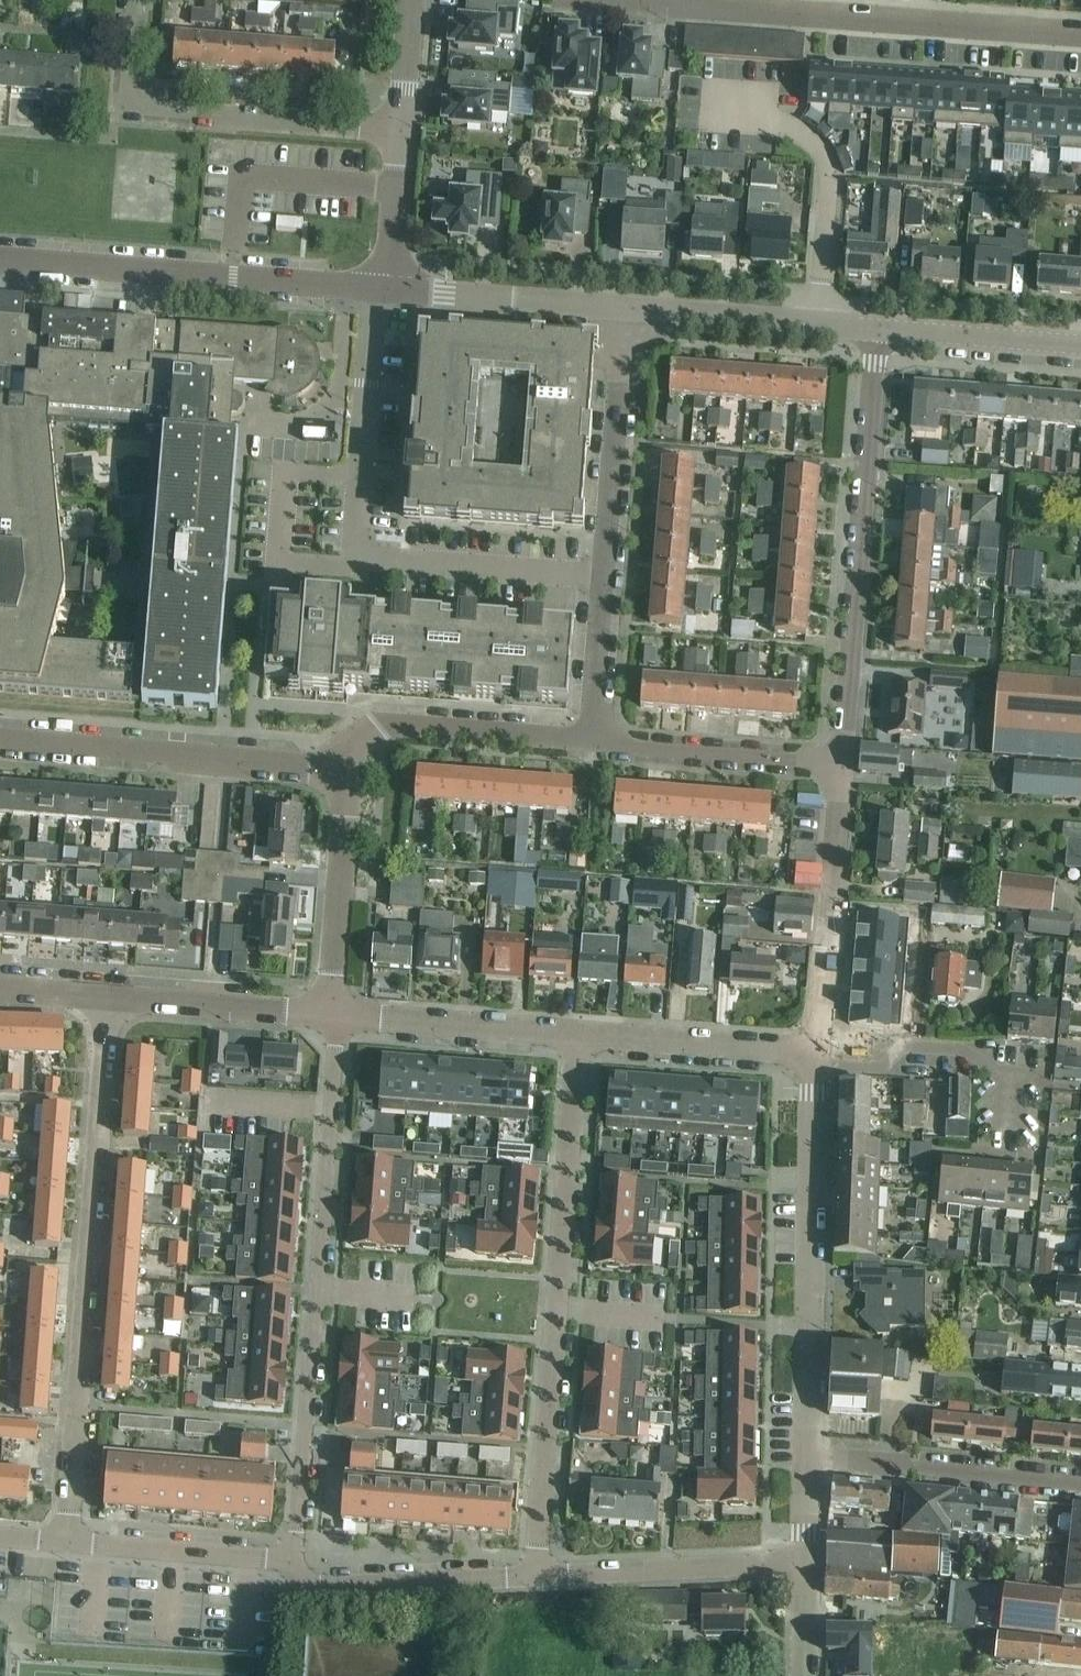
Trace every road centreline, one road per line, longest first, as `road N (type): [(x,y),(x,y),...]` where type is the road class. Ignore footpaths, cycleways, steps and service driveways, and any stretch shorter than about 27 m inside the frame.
road 1 (residential): [(289,1559),(334,1014)]
road 2 (residential): [(66,1542),(108,997)]
road 3 (residential): [(535,1576),(579,1033)]
road 4 (residential): [(604,573),(356,554),(381,288)]
road 5 (unclassified): [(842,764),(877,327)]
road 6 (residential): [(1080,33),(668,2)]
road 7 (unclassified): [(807,1455),(816,1064)]
road 8 (residential): [(400,130),(124,109),(132,0)]
road 9 (residential): [(0,259),(381,288)]
road 10 (residential): [(348,770),(0,738)]
road 11 (unclassified): [(817,1051),(842,764)]
road 12 (residential): [(806,1561),(535,1576)]
road 13 (residential): [(348,770),(359,738),(385,725),(591,740)]
road 14 (residential): [(604,573),(625,307)]
road 15 (residential): [(535,1576),(312,1587),(289,1559)]
road 16 (unclassified): [(625,307),(877,327)]
road 17 (residential): [(591,740),(842,764)]
road 18 (residential): [(334,1014),(579,1033)]
road 19 (unclassified): [(381,288),(625,307)]
road 20 (residential): [(334,1014),(348,770)]
road 21 (residential): [(579,1033),(817,1051)]
road 22 (residential): [(108,997),(334,1014)]
road 23 (residential): [(289,1559),(66,1542)]
road 24 (residential): [(816,1064),(881,1067),(905,1046),(960,1049),(1011,1072)]
road 25 (unclassified): [(877,327),(1080,343)]
road 26 (residential): [(591,740),(604,573)]
road 27 (residential): [(1080,1484),(917,1467)]
road 28 (unclassified): [(381,288),(400,130)]
road 29 (unclassified): [(400,130),(411,0)]

